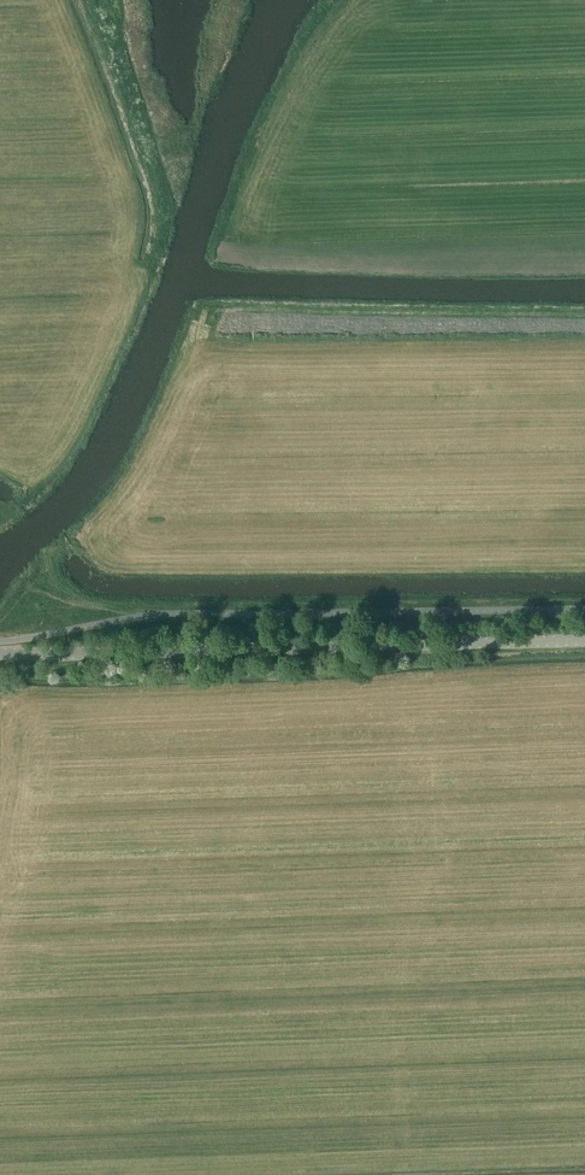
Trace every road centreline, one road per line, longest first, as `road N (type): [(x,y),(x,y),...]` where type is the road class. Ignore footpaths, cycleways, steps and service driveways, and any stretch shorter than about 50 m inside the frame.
road 1 (secondary): [(0,653),(584,639)]

